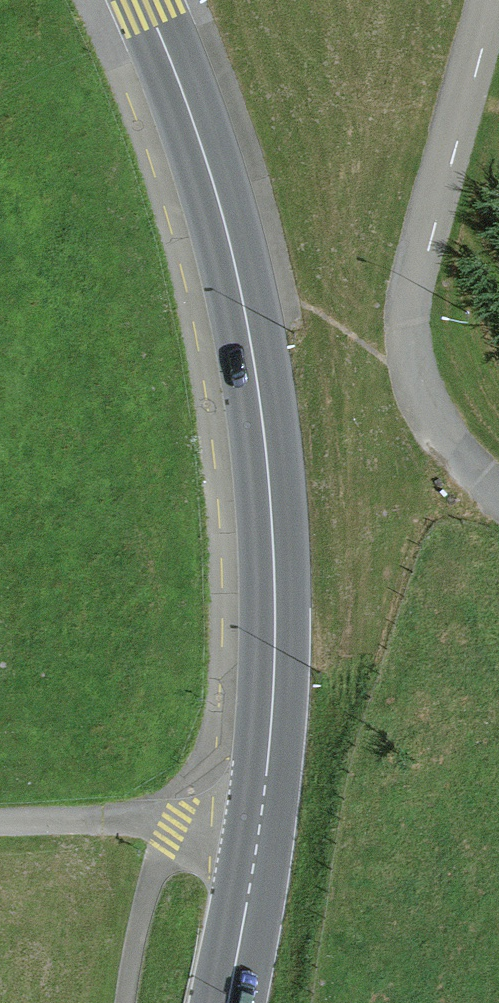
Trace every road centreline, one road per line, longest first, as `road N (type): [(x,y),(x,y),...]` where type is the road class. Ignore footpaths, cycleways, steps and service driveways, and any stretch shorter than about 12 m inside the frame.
road 1 (secondary): [(228,1002),(267,771),(273,516),(259,393),(227,240),(145,0)]
road 2 (residential): [(493,0),(415,309),(417,372),(443,438),(498,489)]
road 3 (track): [(0,824),(174,824)]

